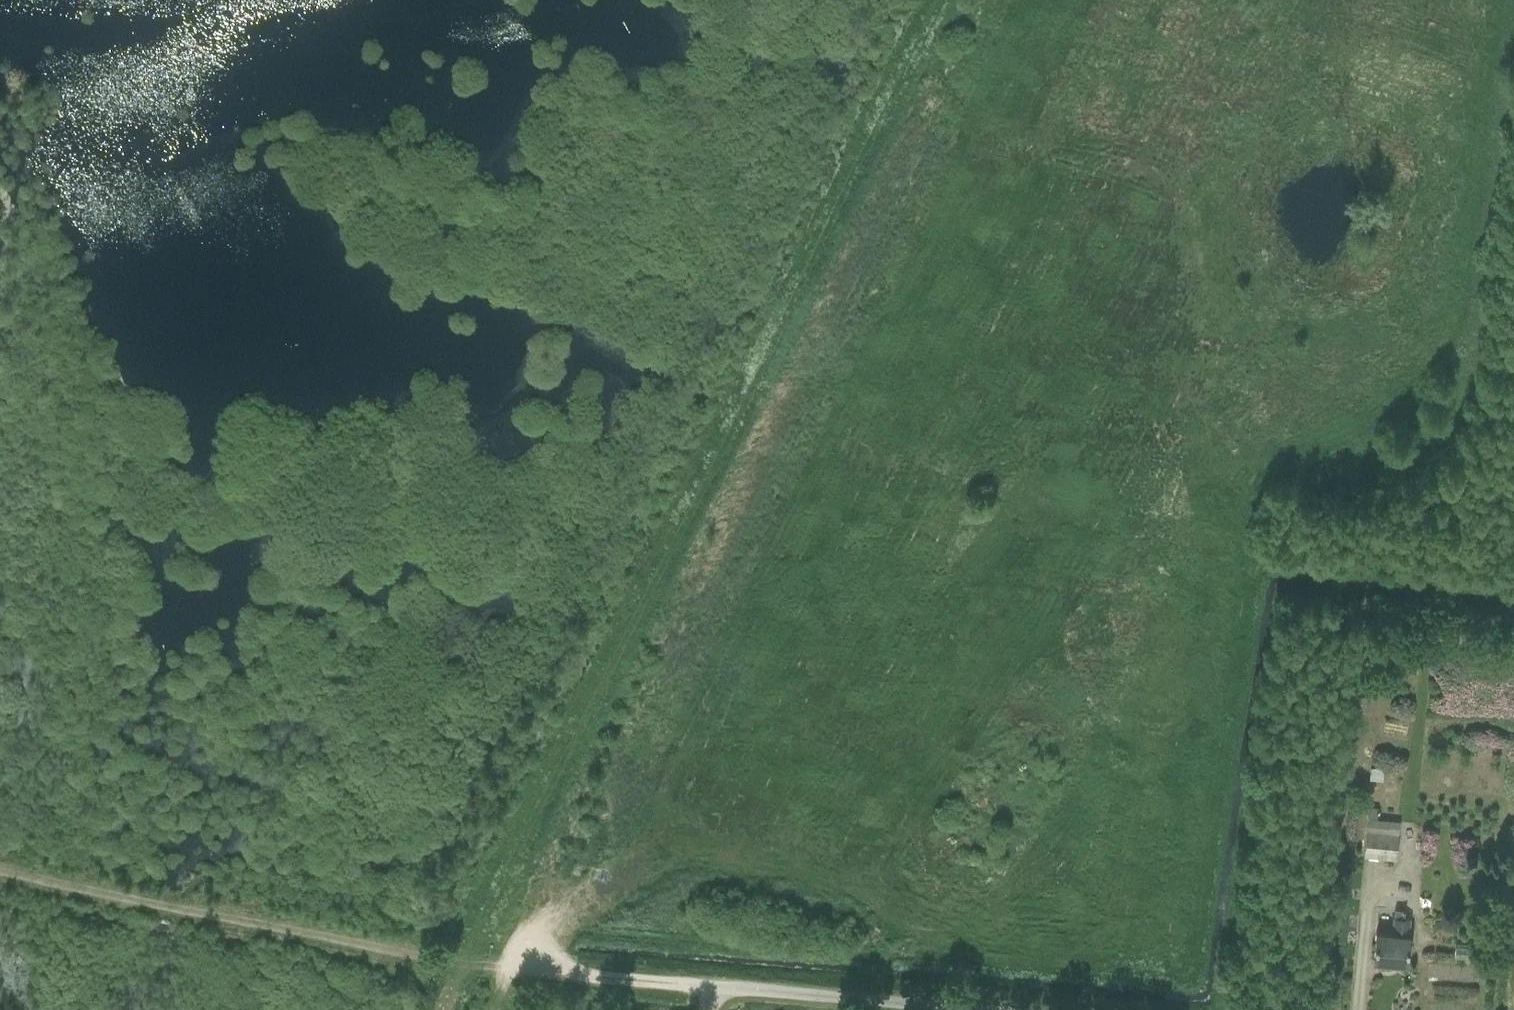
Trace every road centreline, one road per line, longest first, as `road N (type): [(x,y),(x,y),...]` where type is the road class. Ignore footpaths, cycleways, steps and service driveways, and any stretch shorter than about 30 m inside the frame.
road 1 (track): [(476,965),(935,0)]
road 2 (track): [(0,873),(476,965)]
road 3 (unclassified): [(1036,1009),(675,983)]
road 4 (track): [(675,983),(506,970)]

